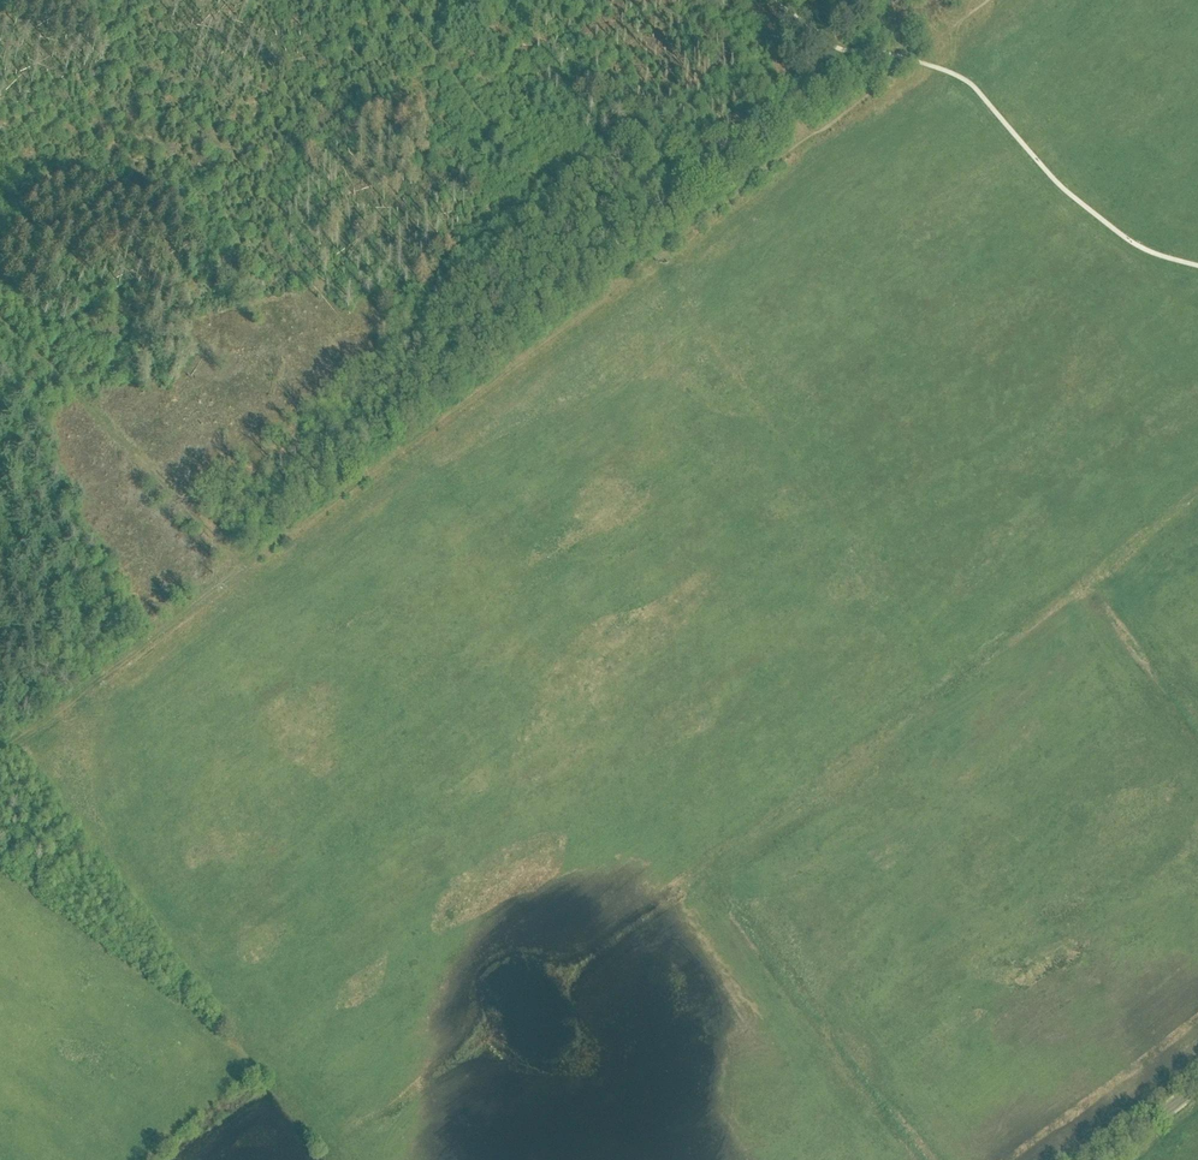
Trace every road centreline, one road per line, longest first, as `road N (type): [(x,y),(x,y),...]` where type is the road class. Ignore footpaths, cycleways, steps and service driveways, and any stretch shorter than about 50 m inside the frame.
road 1 (track): [(990,0),(242,568)]
road 2 (track): [(242,568),(0,752)]
road 3 (tertiary): [(1197,1086),(1100,1159)]

